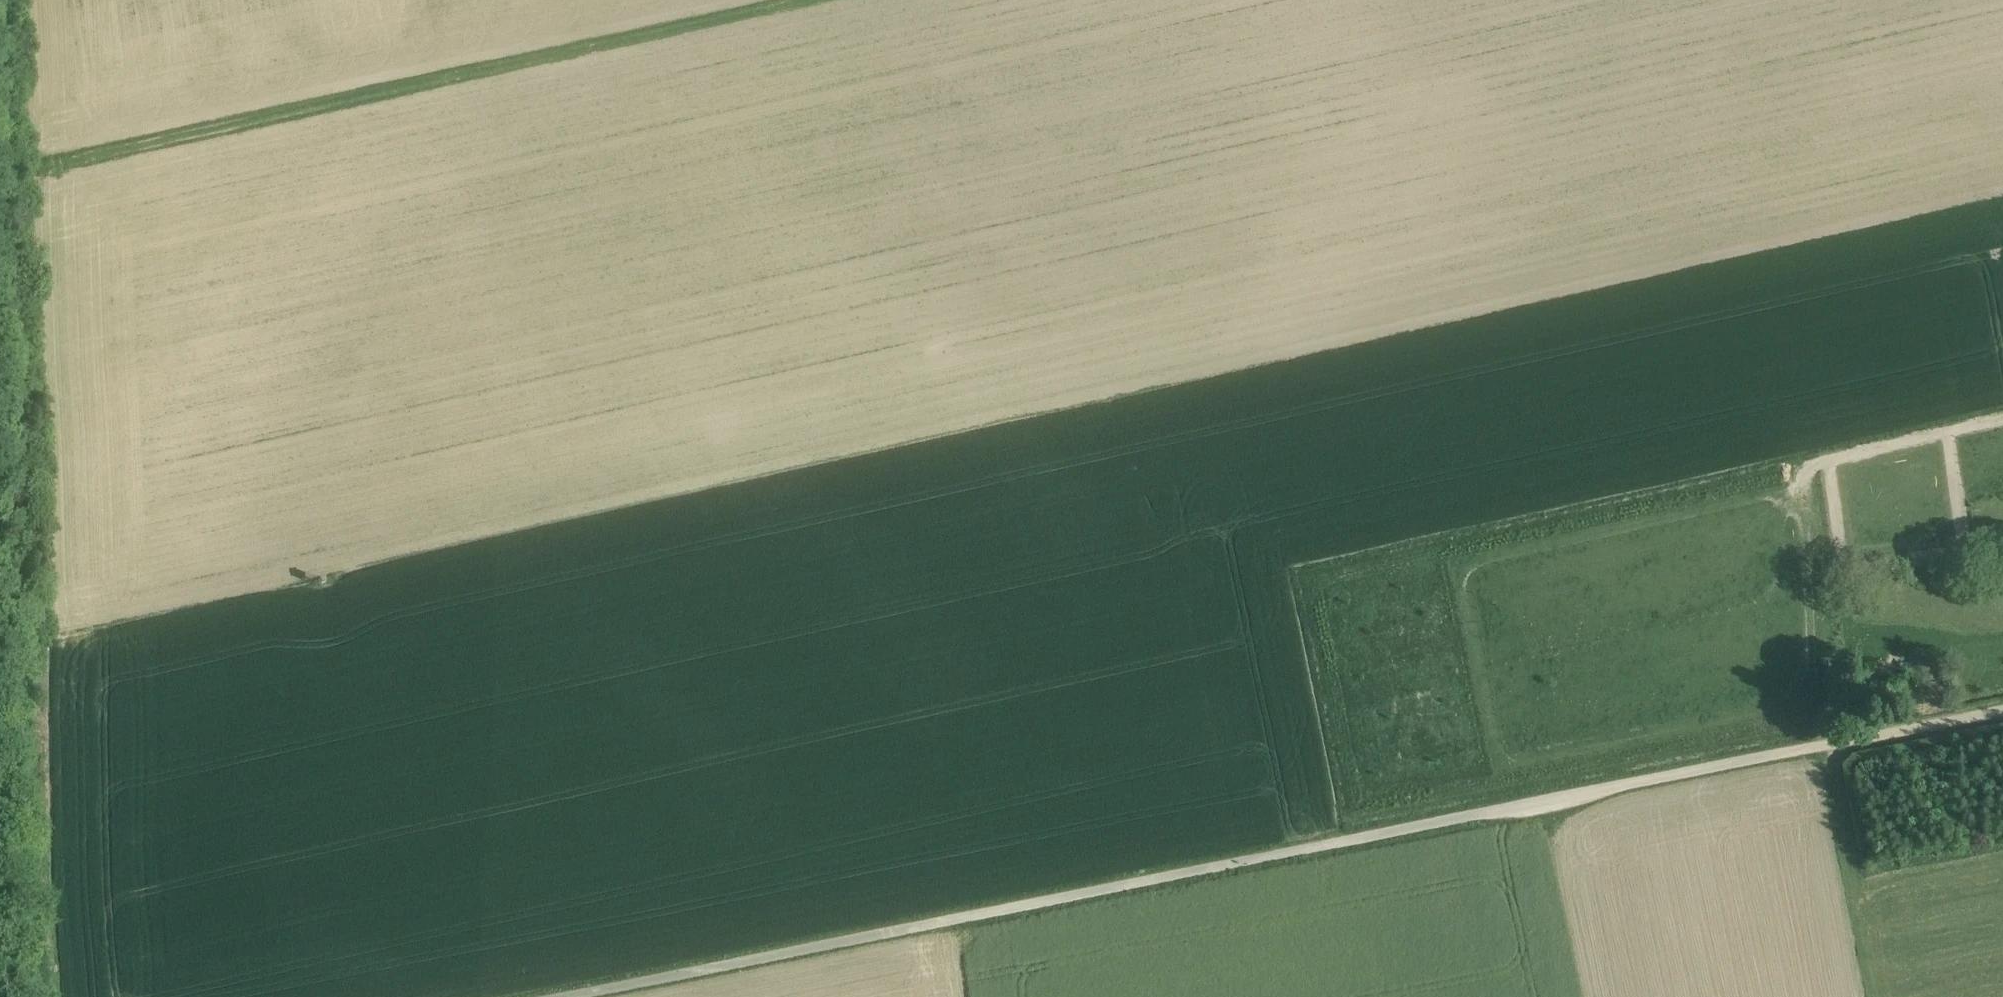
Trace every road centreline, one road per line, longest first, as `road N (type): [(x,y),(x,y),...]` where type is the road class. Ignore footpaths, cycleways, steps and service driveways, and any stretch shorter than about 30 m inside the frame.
road 1 (track): [(563,996),(2002,710)]

